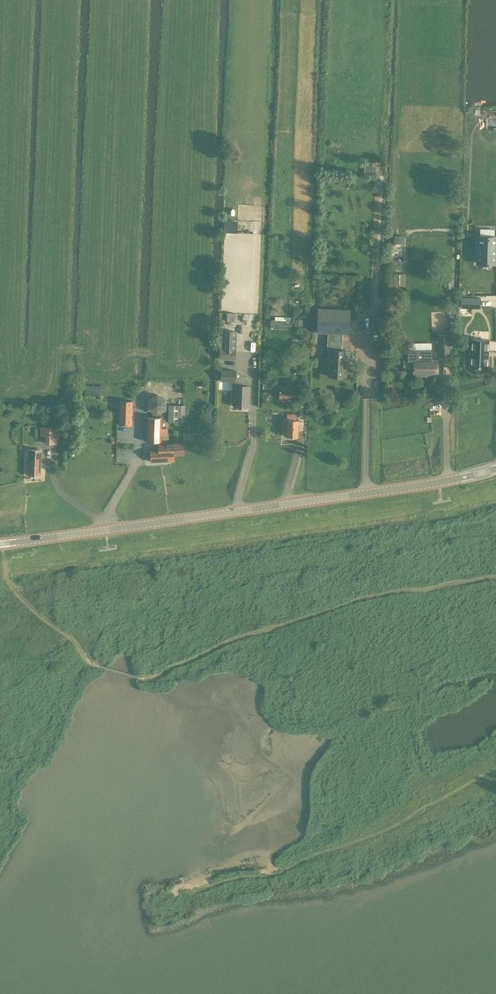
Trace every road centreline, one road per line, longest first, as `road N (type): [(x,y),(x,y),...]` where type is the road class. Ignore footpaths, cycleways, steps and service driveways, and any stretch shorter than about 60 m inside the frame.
road 1 (tertiary): [(0,546),(368,494),(495,468)]

